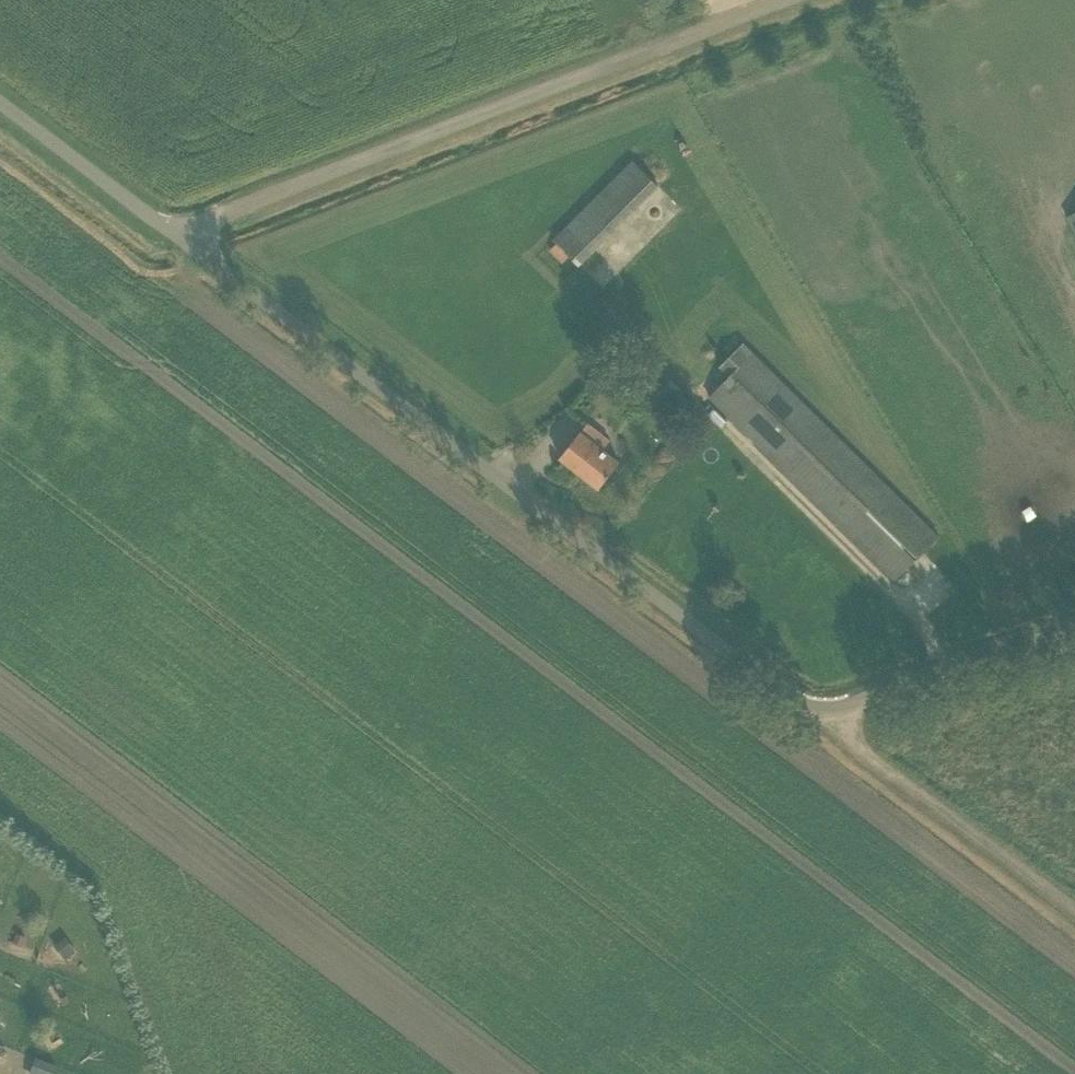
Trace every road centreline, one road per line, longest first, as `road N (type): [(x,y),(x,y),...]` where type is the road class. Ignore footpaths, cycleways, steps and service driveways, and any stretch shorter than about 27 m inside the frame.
road 1 (unclassified): [(813,716),(0,112)]
road 2 (track): [(186,250),(215,229),(802,0)]
road 3 (track): [(1074,917),(813,716)]
road 4 (unclassified): [(813,716),(1074,629)]

